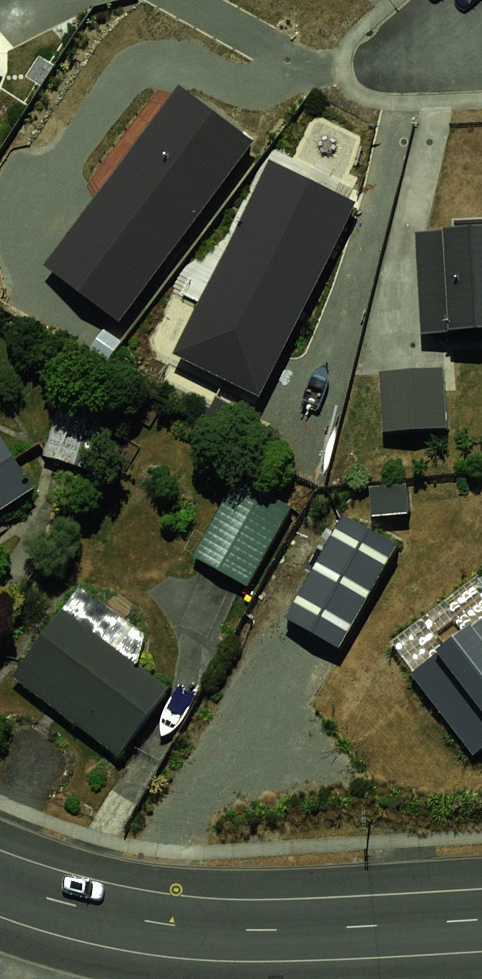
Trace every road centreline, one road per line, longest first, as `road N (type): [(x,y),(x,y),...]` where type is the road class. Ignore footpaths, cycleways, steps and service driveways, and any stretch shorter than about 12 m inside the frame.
road 1 (residential): [(0,882),(162,924),(258,931),(481,919)]

